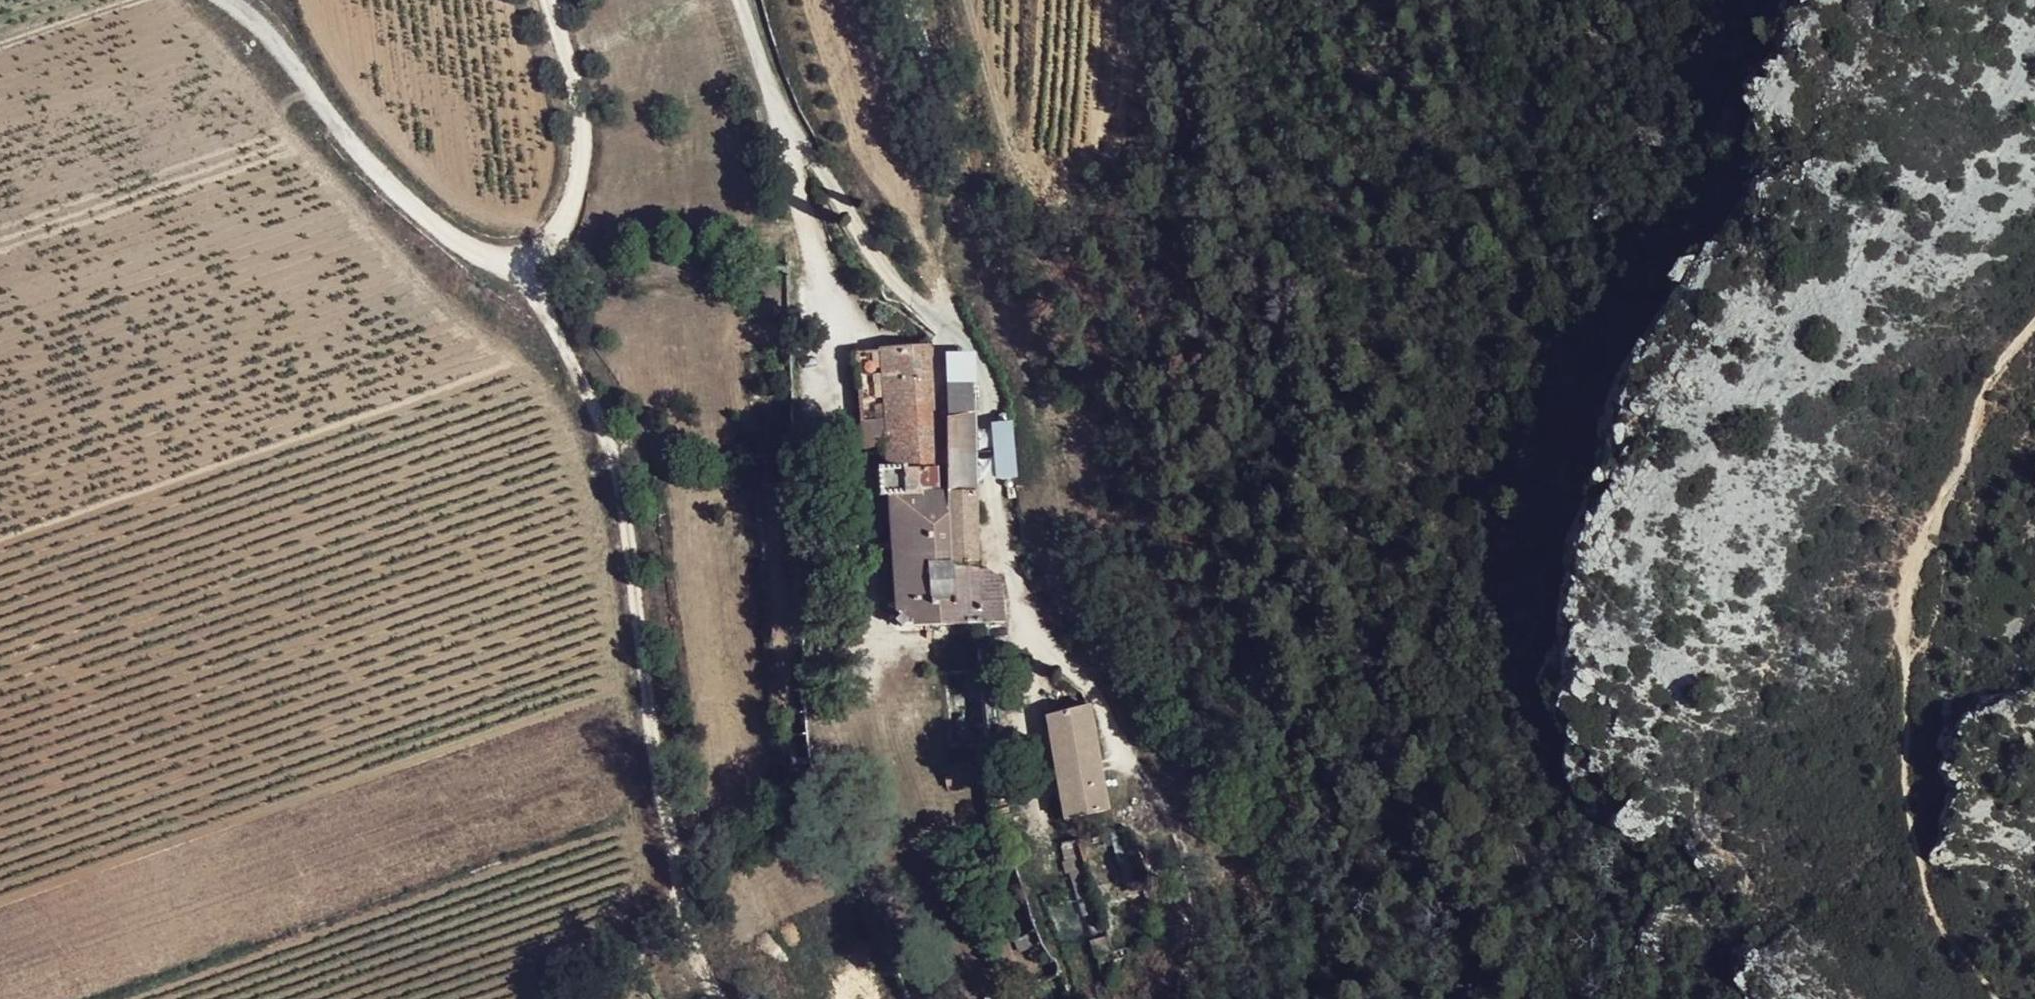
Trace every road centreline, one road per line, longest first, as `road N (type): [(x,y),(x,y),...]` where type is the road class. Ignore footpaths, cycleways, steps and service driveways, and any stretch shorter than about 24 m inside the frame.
road 1 (track): [(571,998),(644,925),(669,870),(597,441),(565,355),(510,267)]
road 2 (residential): [(217,0),(257,28),(326,116),(437,222),(510,267),(551,234),(570,187),(579,109),(549,0)]

